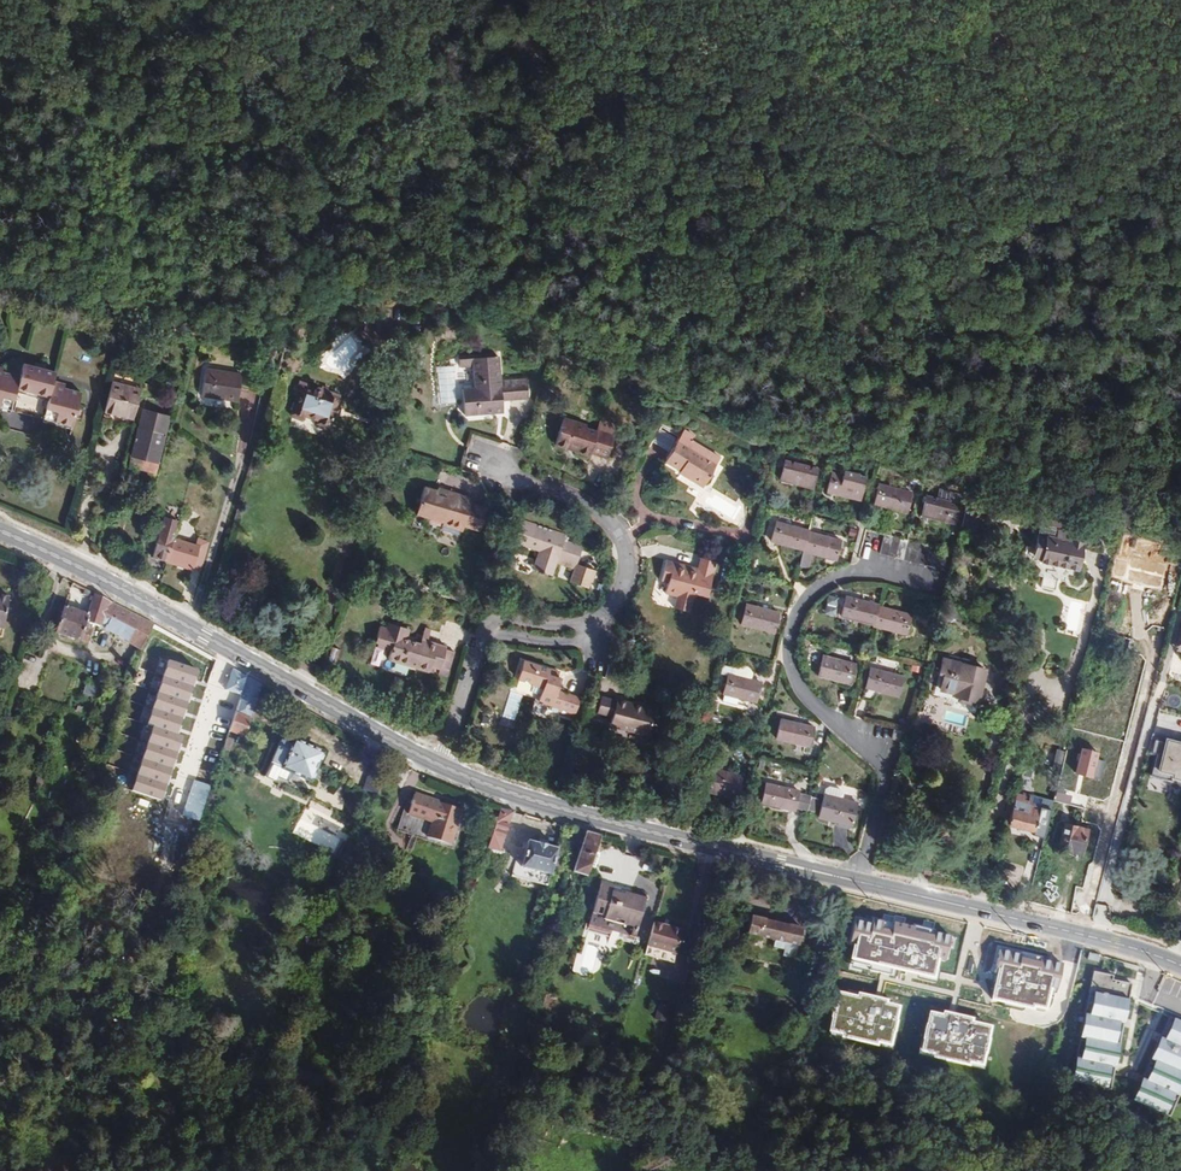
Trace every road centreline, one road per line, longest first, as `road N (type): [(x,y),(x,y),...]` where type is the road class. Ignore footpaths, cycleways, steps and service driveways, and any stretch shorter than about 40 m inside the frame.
road 1 (primary): [(0,536),(102,580),(443,767)]
road 2 (residential): [(443,767),(486,636),(592,642),(622,591),(620,543),(600,512),(499,472)]
road 3 (residential): [(860,881),(887,777),(883,757),(798,690),(793,624),(811,597),(844,575),(940,591)]
road 4 (primary): [(443,767),(562,810),(860,881)]
road 5 (primary): [(860,881),(1180,967)]

